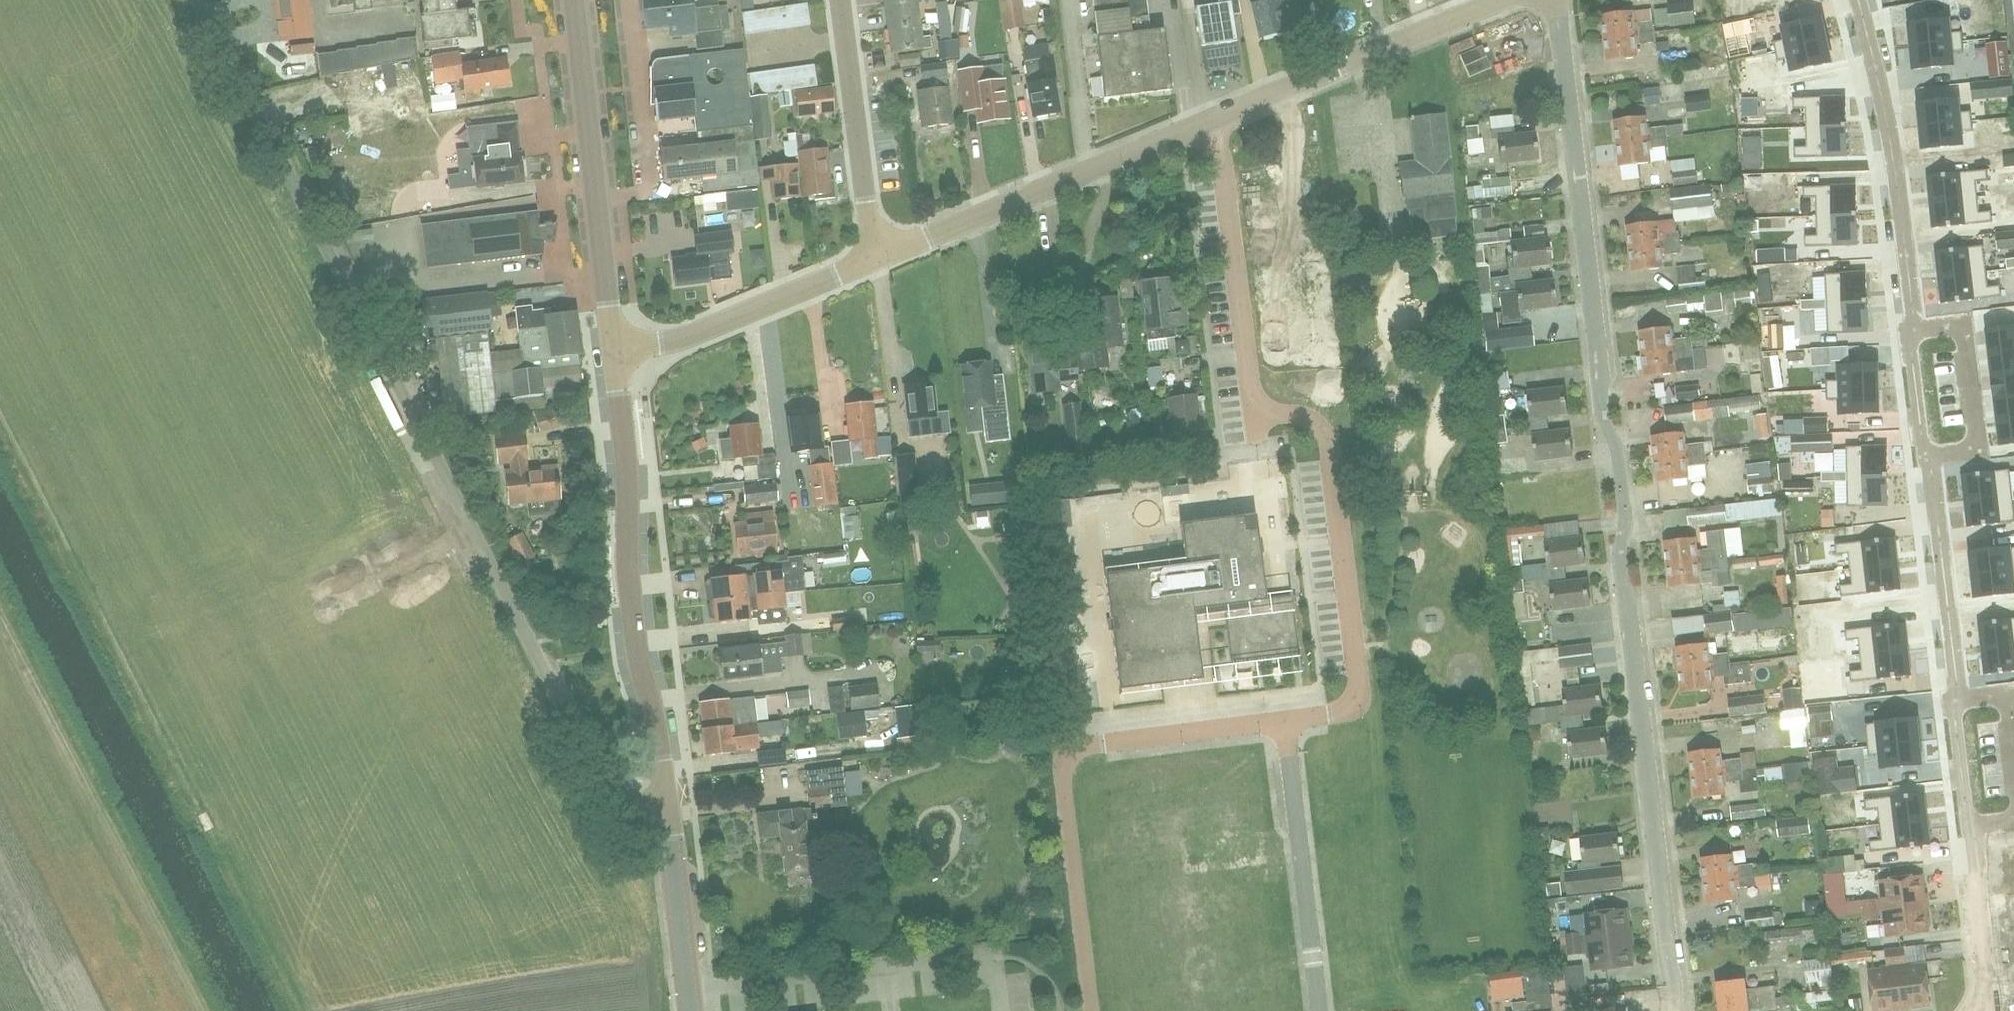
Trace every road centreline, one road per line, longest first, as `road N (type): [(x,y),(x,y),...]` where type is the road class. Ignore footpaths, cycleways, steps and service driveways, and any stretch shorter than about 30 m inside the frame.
road 1 (residential): [(1974,1010),(1986,971),(1914,363),(1891,243),(1896,191),(1852,0)]
road 2 (residential): [(1676,1010),(1621,556),(1618,451),(1602,407),(1556,0)]
road 3 (unclassified): [(667,810),(625,806),(609,788),(197,0)]
road 4 (residential): [(1208,123),(1223,160),(1252,393),(1263,406),(1316,424),(1333,449),(1360,698),(1335,714),(1287,721)]
road 5 (residential): [(1287,721),(1067,749),(1059,761),(1091,1010)]
road 6 (tertiary): [(667,810),(636,648),(615,351)]
road 7 (track): [(204,1010),(0,621)]
road 8 (unclassified): [(874,259),(1208,123)]
road 9 (unclassified): [(1208,123),(1504,0)]
road 10 (residential): [(1287,721),(1321,1010)]
road 11 (unclassified): [(615,351),(663,343),(874,259)]
road 12 (unclassified): [(874,259),(841,0)]
road 13 (residential): [(597,198),(653,192),(632,0)]
road 14 (tertiary): [(689,1010),(667,810)]
road 15 (tertiary): [(597,198),(576,0)]
road 16 (tertiary): [(615,351),(597,198)]

